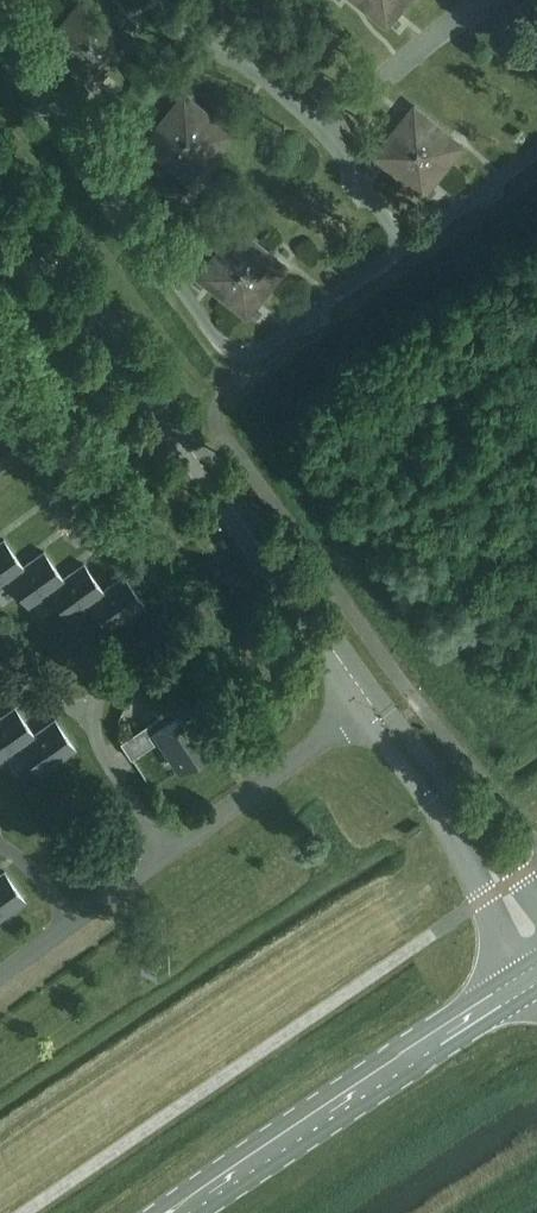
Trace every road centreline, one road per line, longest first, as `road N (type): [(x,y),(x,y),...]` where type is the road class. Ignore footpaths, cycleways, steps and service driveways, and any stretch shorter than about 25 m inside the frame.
road 1 (primary): [(179,1212),(536,974)]

